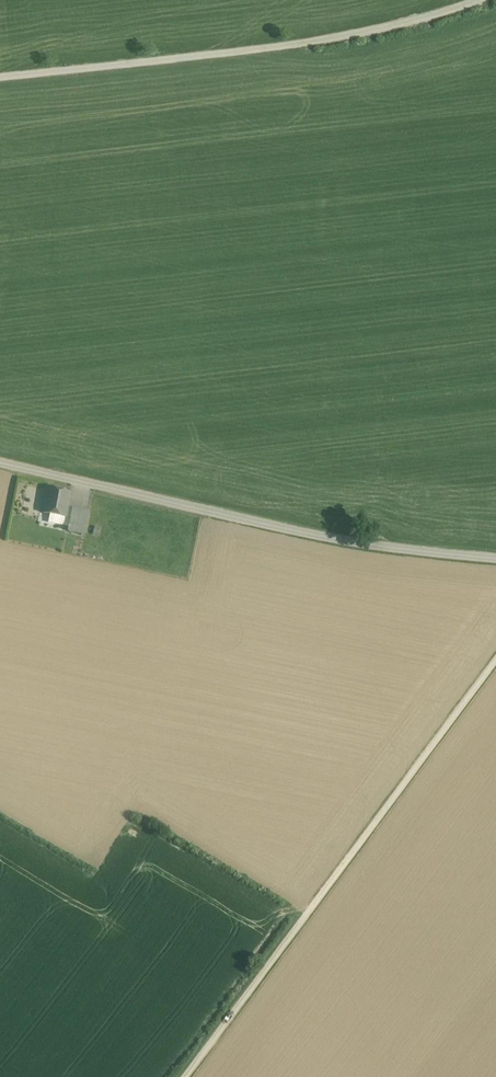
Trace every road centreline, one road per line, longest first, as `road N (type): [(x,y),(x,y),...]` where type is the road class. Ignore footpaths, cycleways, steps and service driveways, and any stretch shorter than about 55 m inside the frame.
road 1 (track): [(495,661),(184,1076)]
road 2 (unclassified): [(495,558),(328,539),(0,463)]
road 3 (track): [(475,0),(321,41),(0,78)]

